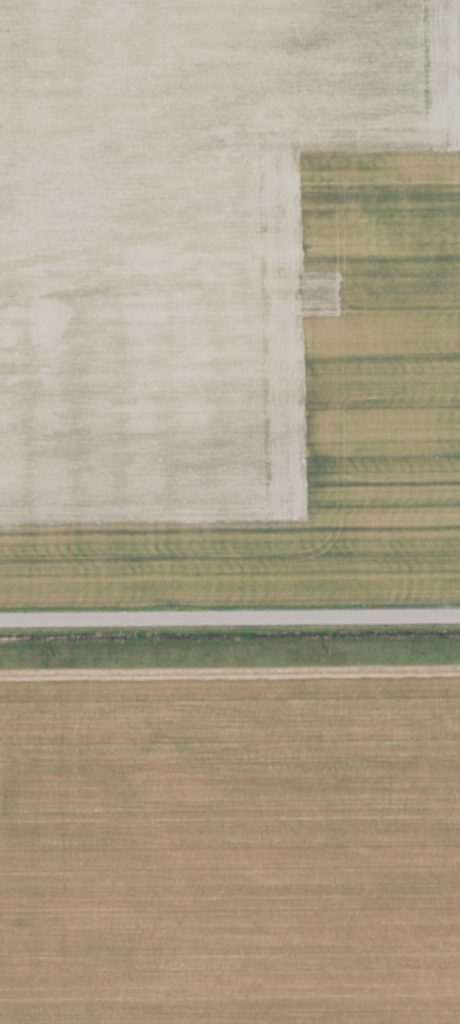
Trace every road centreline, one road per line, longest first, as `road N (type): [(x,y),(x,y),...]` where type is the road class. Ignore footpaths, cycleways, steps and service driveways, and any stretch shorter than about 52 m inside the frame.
road 1 (residential): [(0,616),(459,612)]

